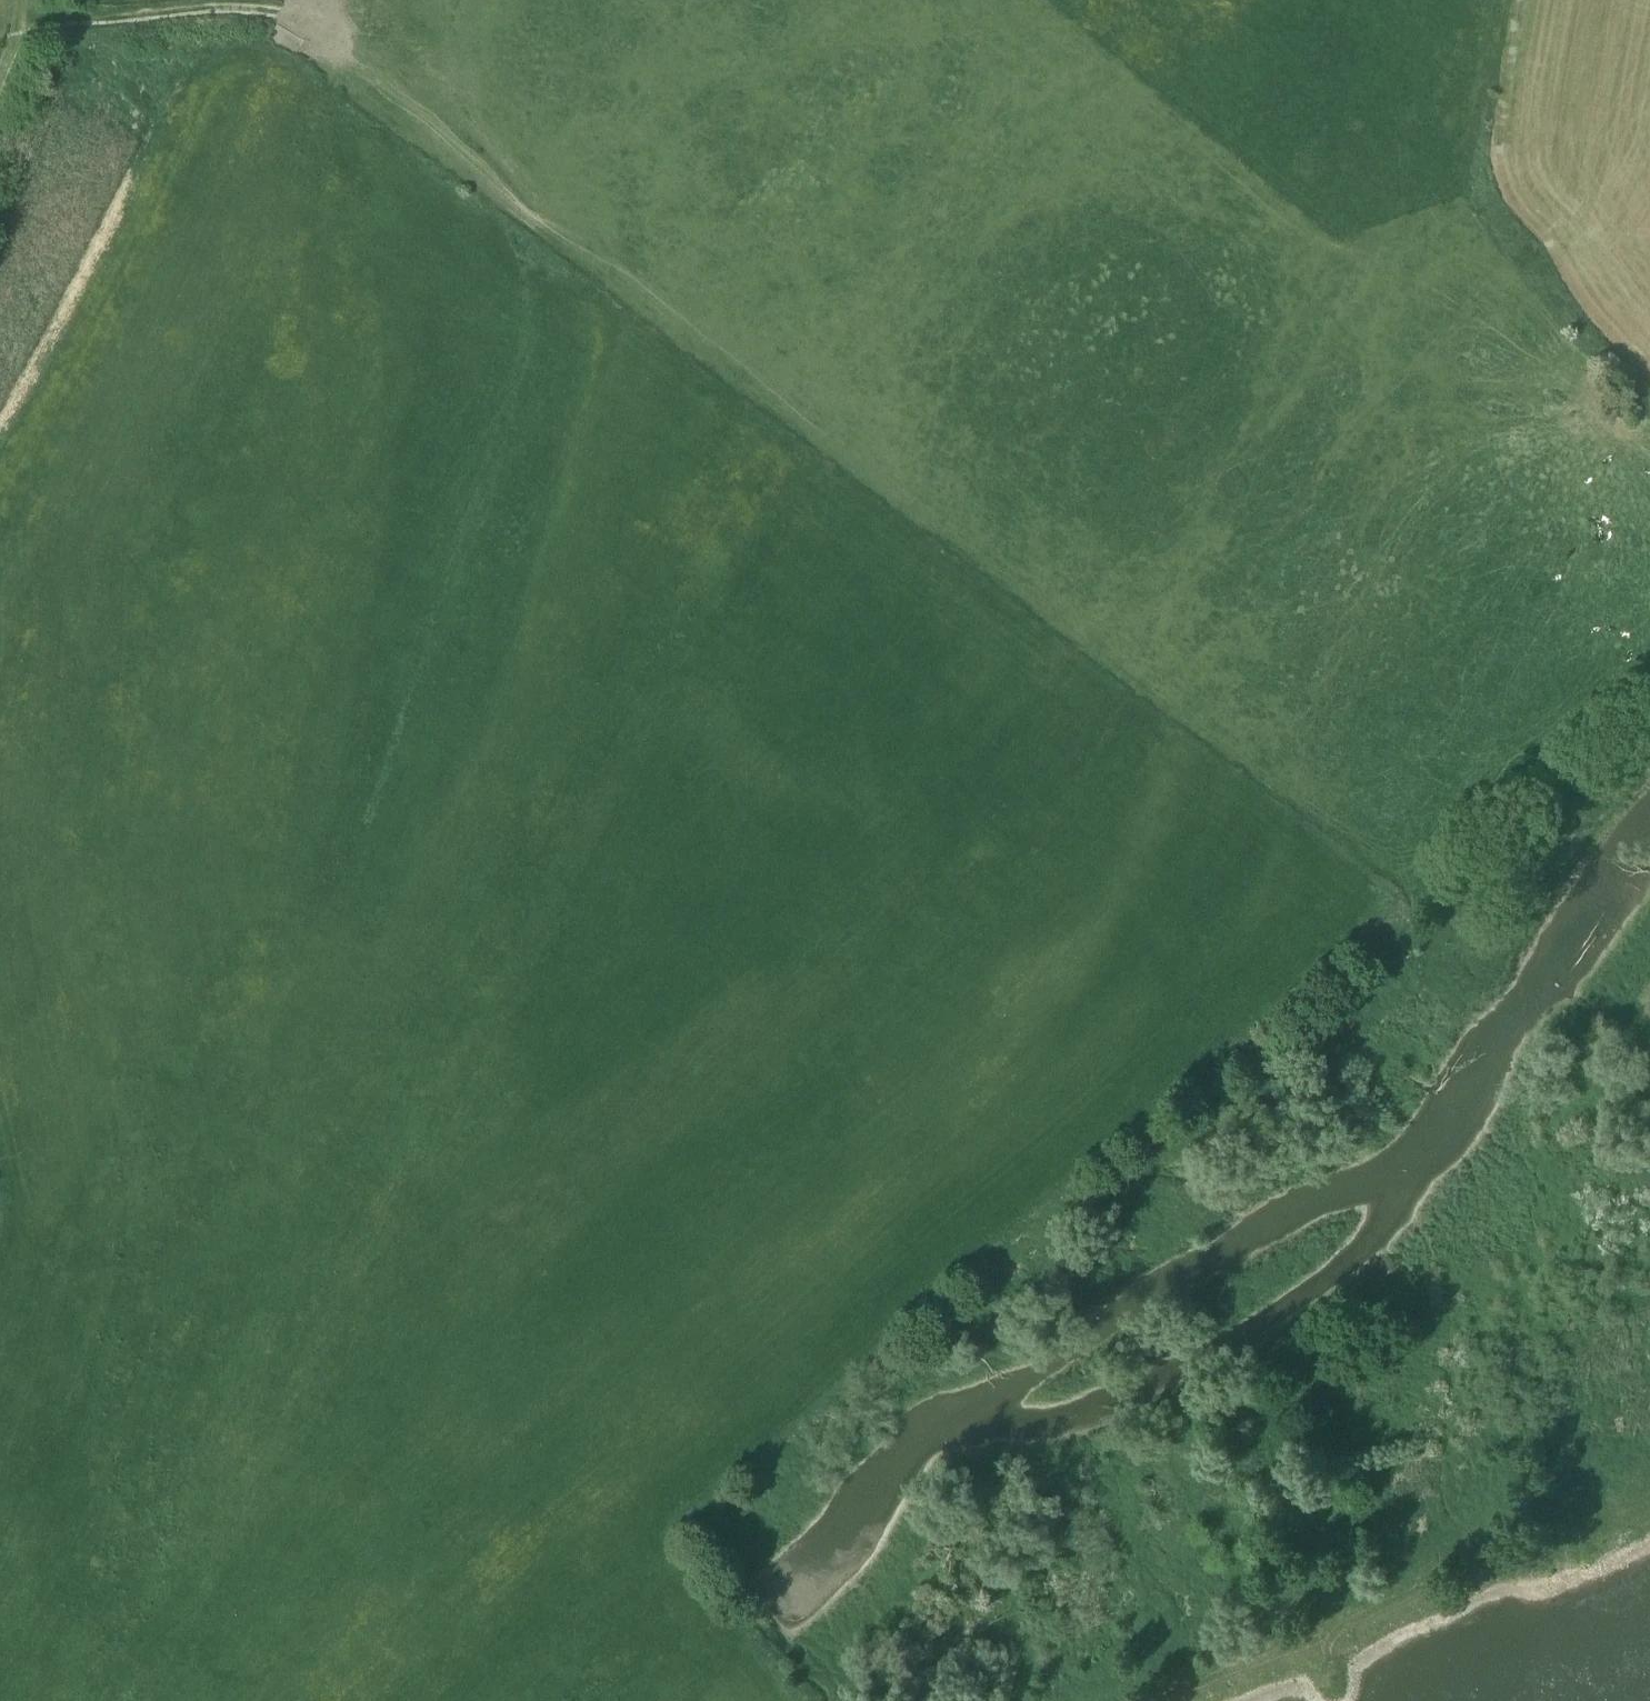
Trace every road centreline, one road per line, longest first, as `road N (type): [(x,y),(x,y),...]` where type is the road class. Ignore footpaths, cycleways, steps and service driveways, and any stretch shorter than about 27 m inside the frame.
road 1 (track): [(1630,0),(1570,235),(1535,253),(1347,434),(1236,662),(1197,676),(1021,598),(501,199),(345,52),(283,179)]
road 2 (track): [(345,52),(315,24),(270,7),(18,29),(0,61)]

